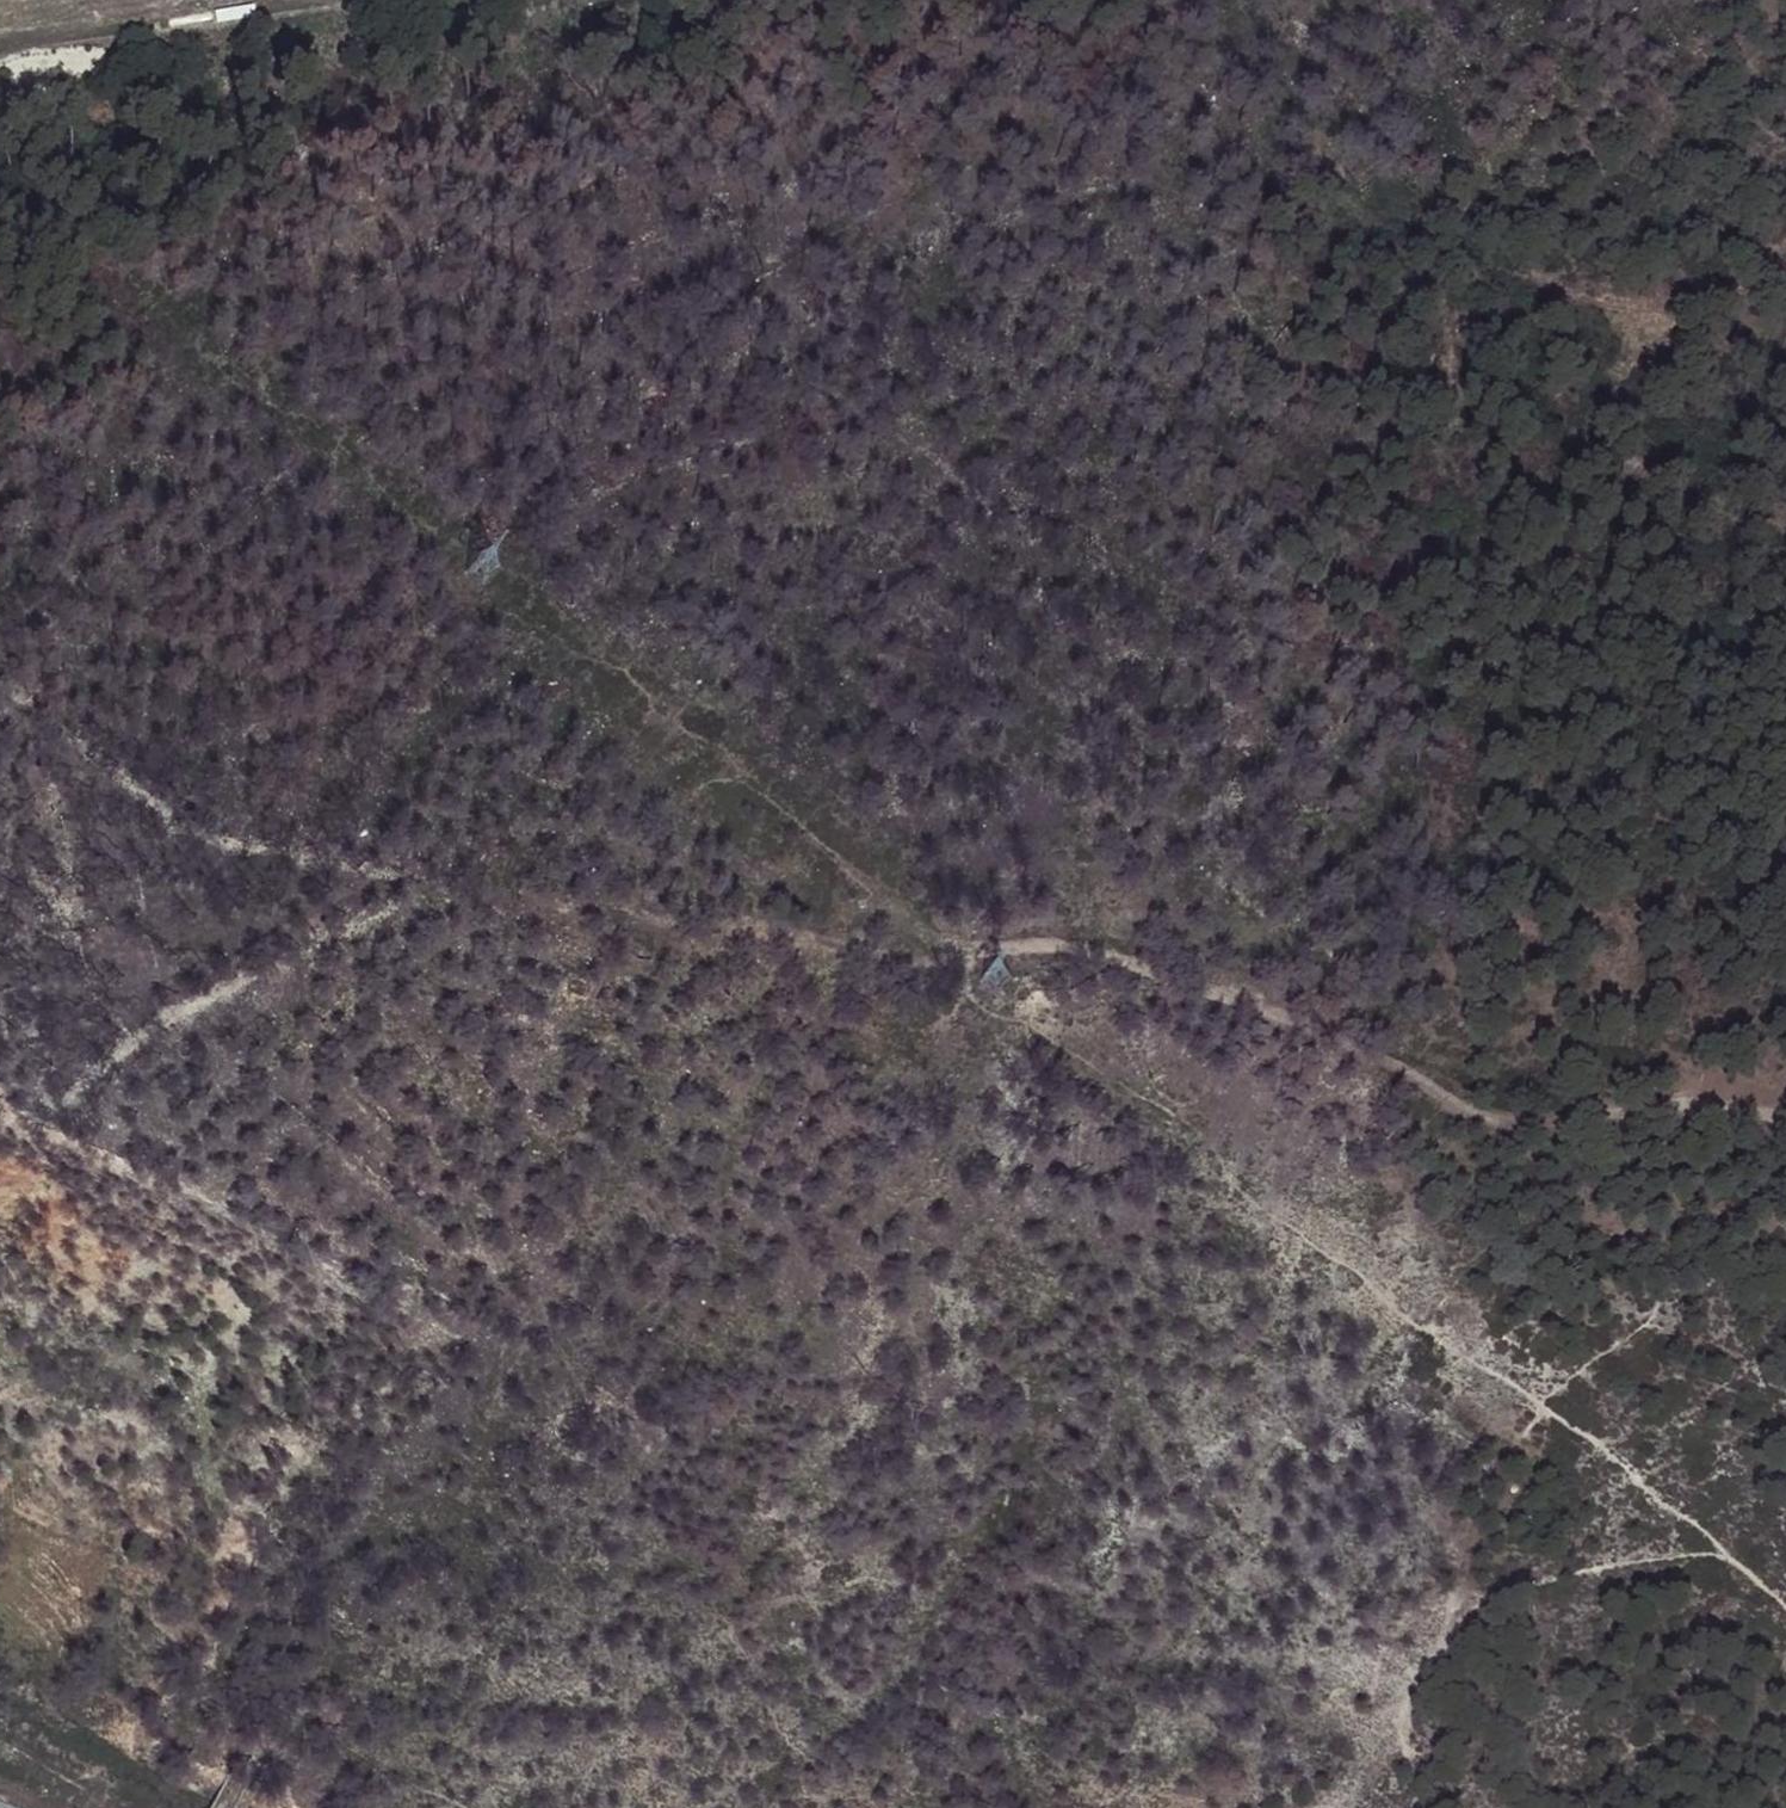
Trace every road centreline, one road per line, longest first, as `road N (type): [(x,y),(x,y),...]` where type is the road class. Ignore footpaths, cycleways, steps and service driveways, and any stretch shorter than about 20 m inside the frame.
road 1 (track): [(991,946),(1070,940),(1181,970),(1371,1048),(1472,1116),(1515,1133),(1714,1106),(1785,1115)]

